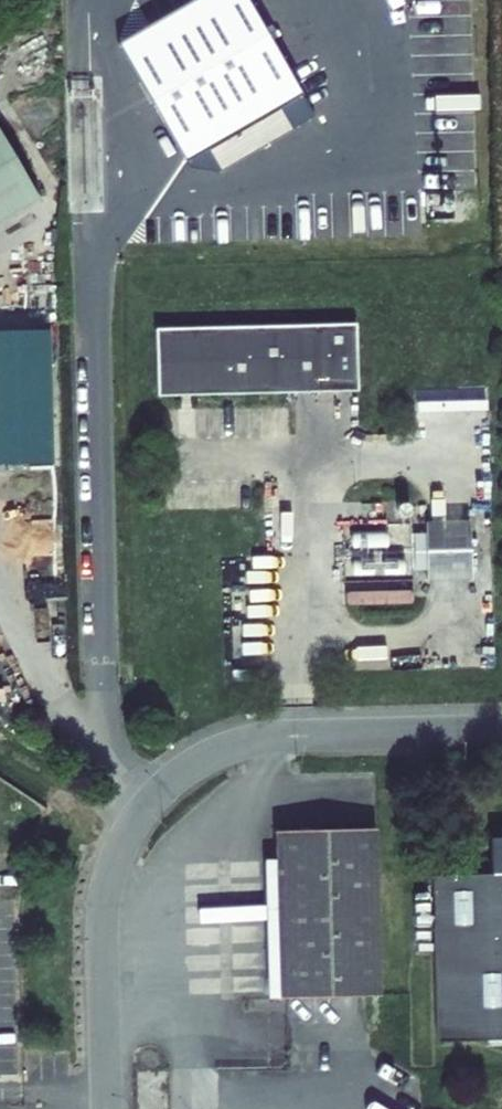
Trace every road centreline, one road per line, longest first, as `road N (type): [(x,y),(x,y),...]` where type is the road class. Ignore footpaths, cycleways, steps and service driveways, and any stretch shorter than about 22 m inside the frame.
road 1 (unclassified): [(283,737),(237,743),(193,764),(142,811),(117,853),(102,920),(106,1108)]
road 2 (unclassified): [(501,731),(283,737)]

